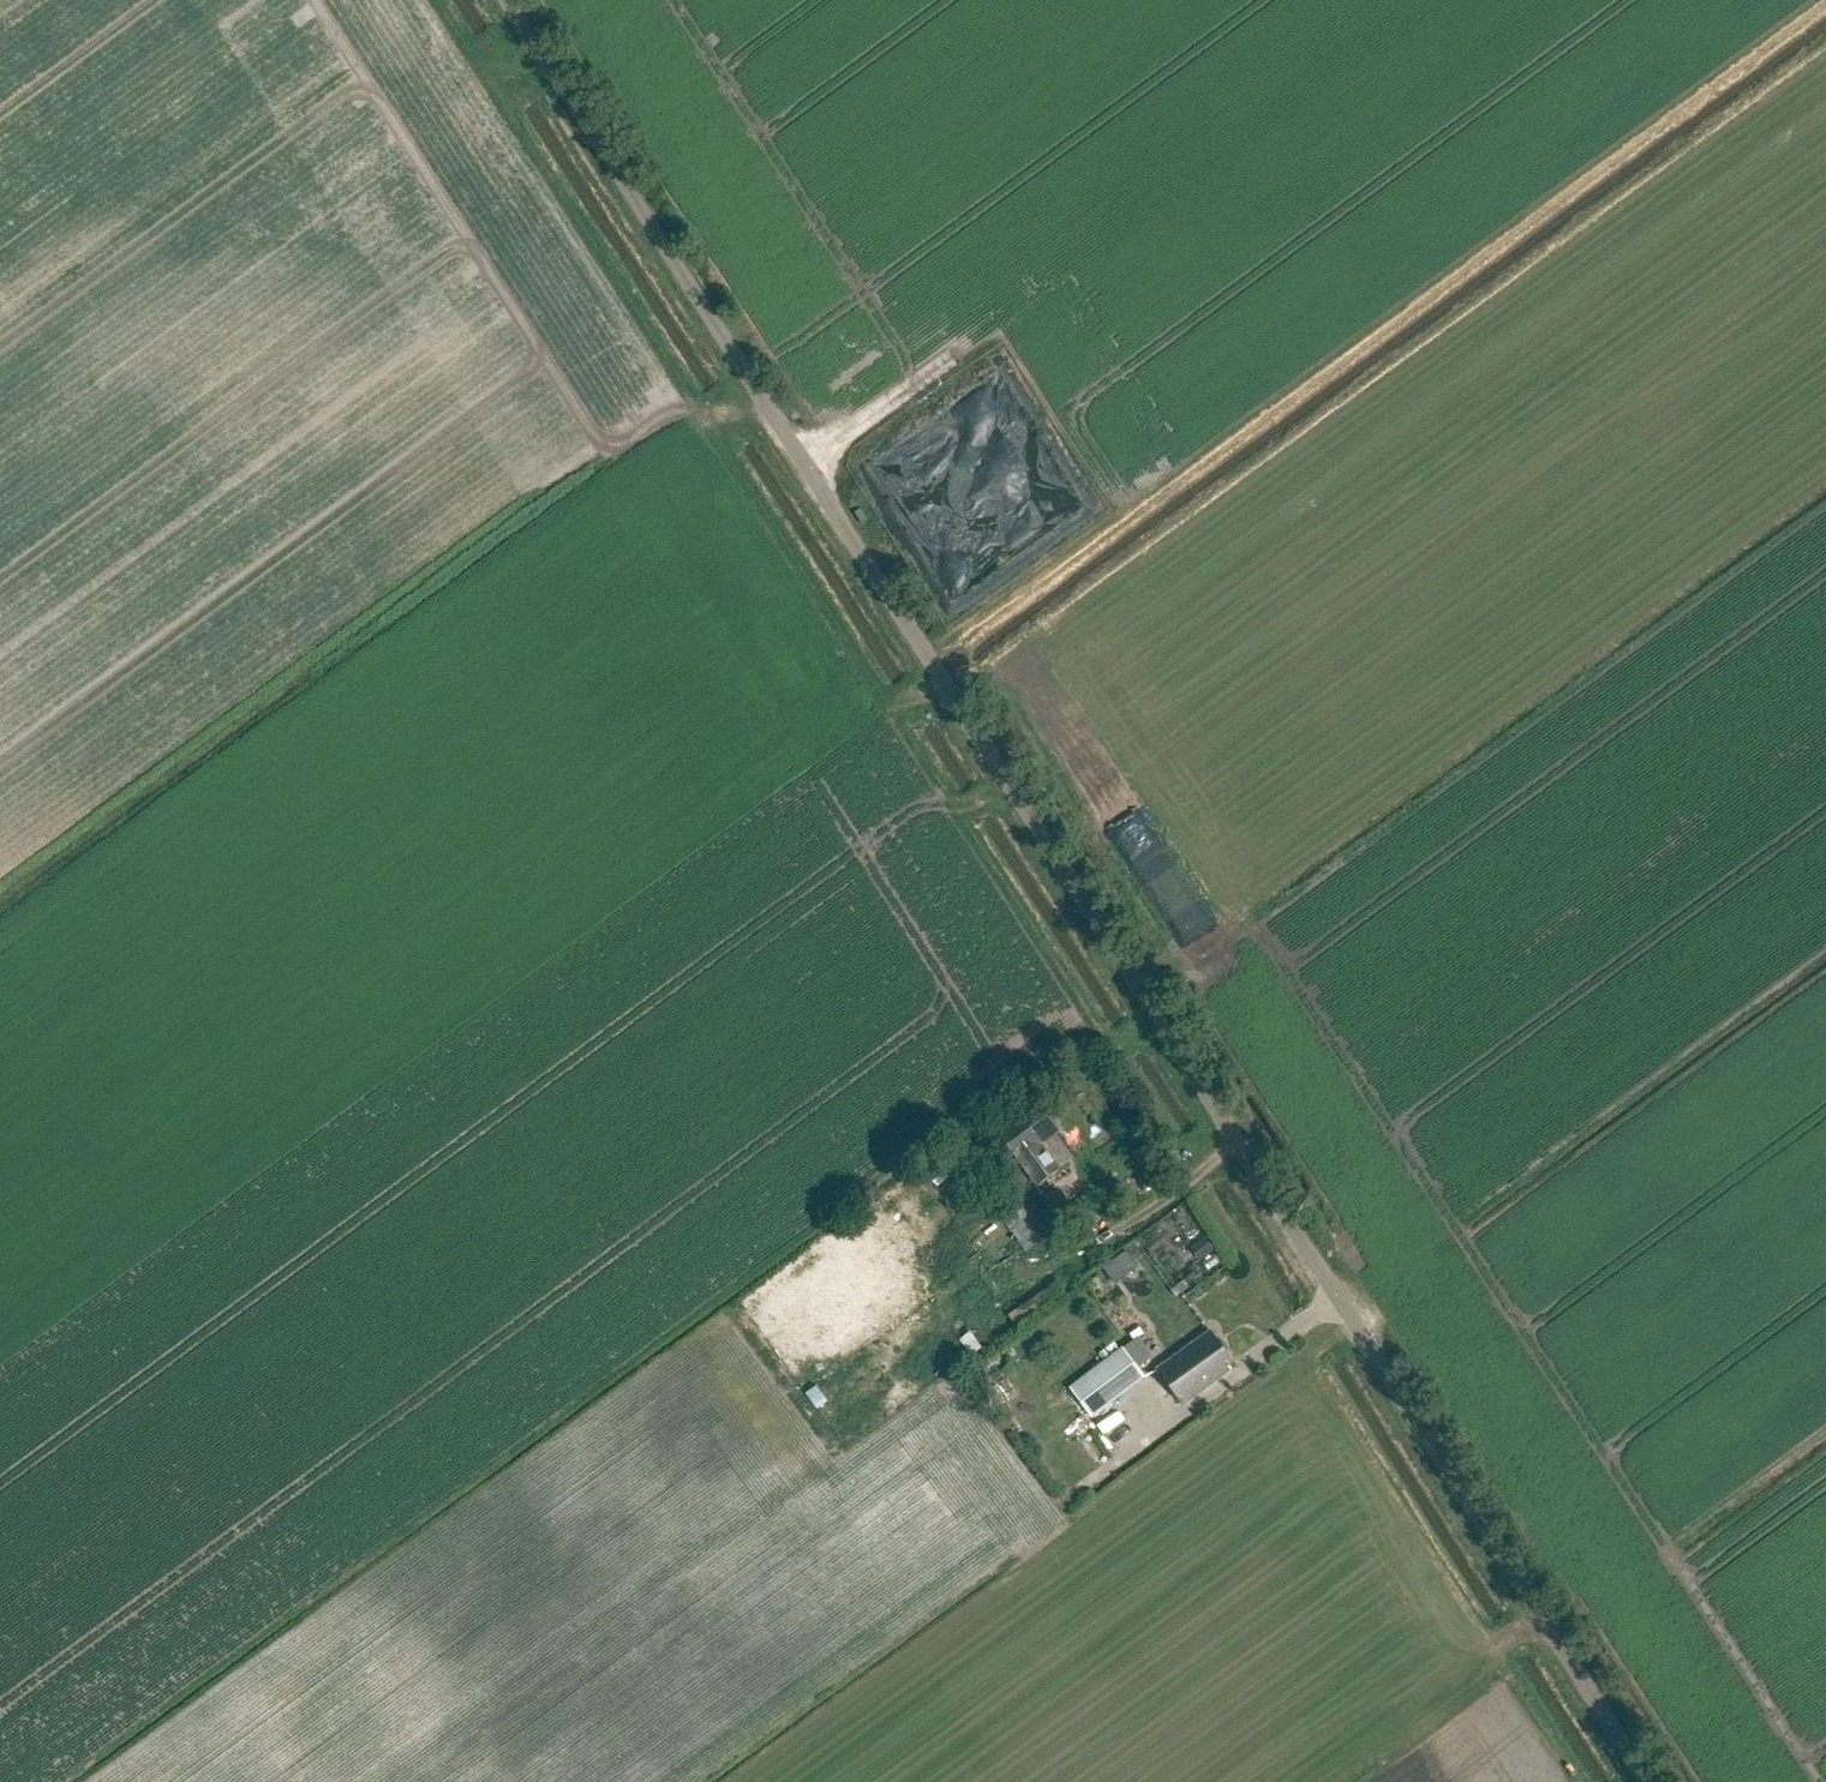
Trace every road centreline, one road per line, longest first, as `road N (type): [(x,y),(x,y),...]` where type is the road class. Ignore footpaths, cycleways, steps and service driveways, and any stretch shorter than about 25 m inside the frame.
road 1 (unclassified): [(1646,1781),(506,0)]

